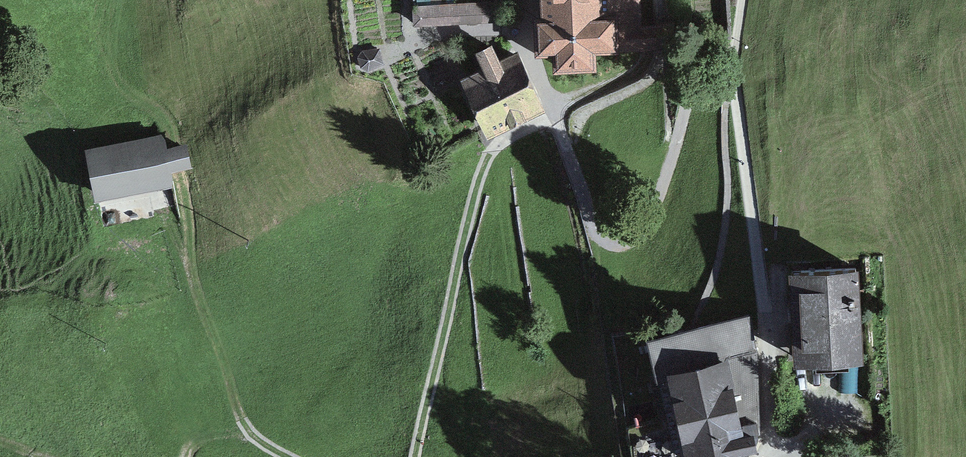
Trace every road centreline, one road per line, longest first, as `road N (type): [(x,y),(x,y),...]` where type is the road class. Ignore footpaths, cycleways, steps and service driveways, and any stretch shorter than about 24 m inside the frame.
road 1 (residential): [(744,0),(736,95),(782,449)]
road 2 (track): [(555,114),(497,145),(482,172),(415,456)]
road 3 (track): [(249,433),(175,234)]

